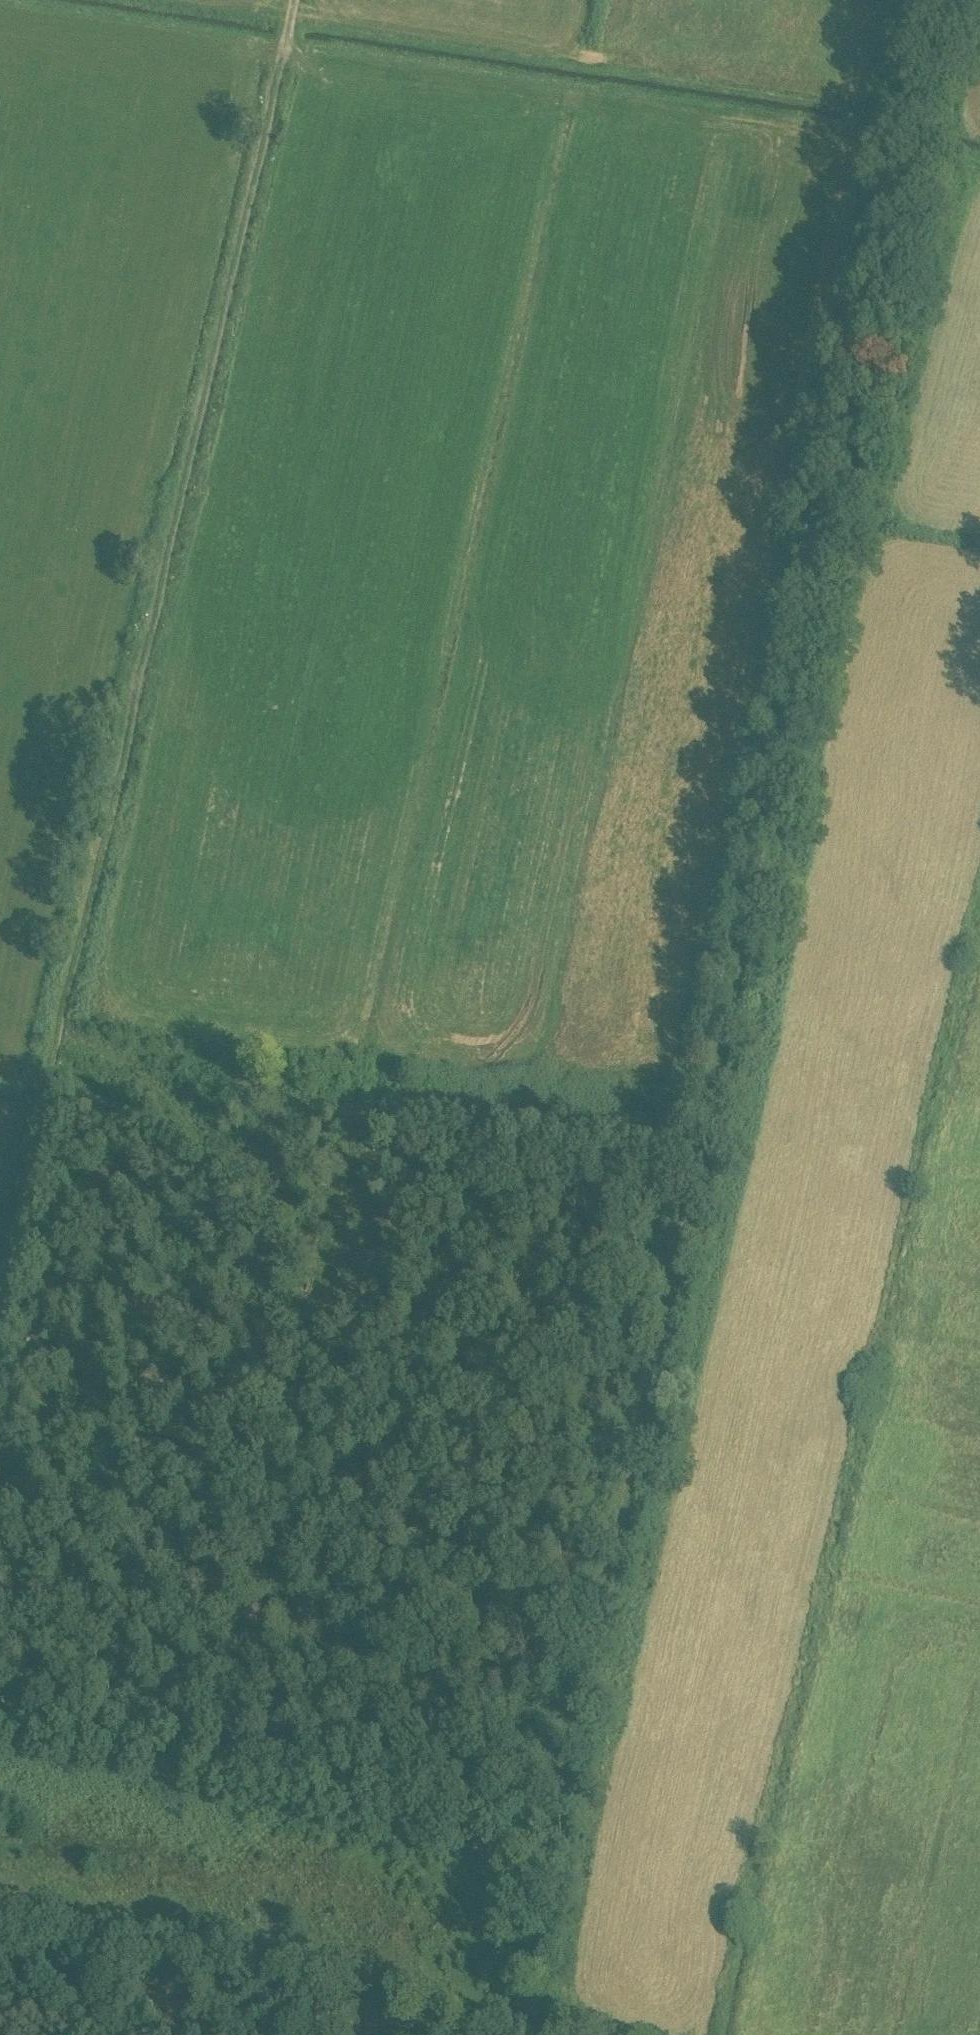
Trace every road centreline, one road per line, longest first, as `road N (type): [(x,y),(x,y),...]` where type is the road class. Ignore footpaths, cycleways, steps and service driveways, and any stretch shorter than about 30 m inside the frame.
road 1 (track): [(503,2034),(940,0)]
road 2 (track): [(0,1961),(354,2034)]

